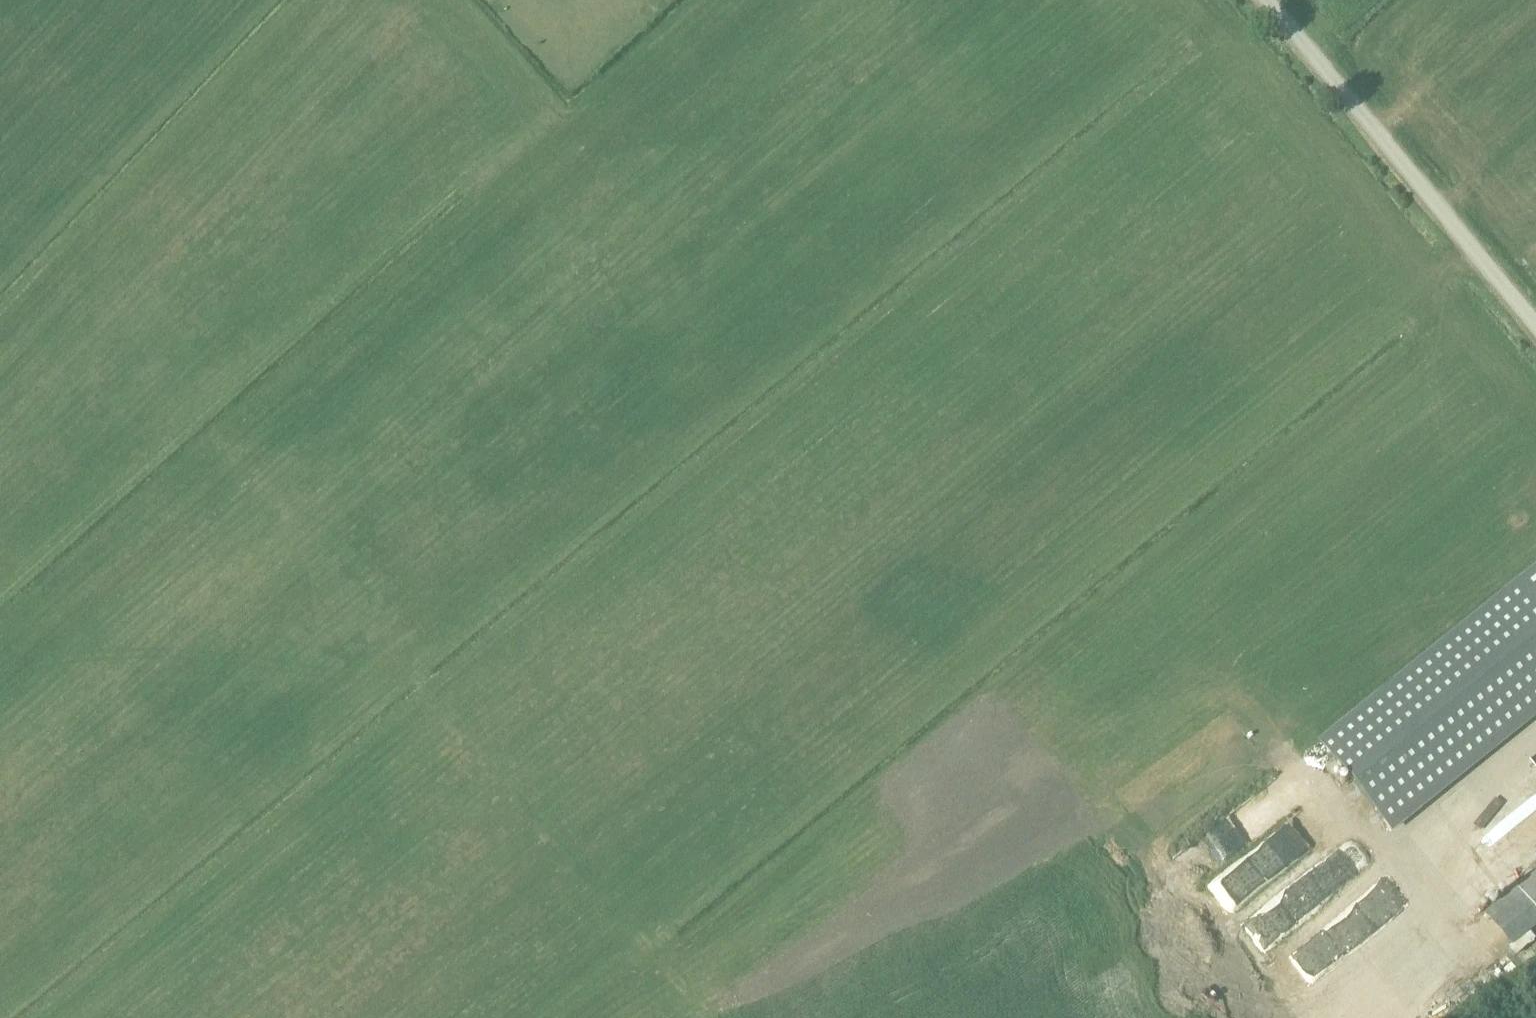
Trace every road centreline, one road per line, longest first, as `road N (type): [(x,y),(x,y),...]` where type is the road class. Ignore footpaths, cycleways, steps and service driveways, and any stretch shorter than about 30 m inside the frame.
road 1 (unclassified): [(1535,330),(1259,0)]

